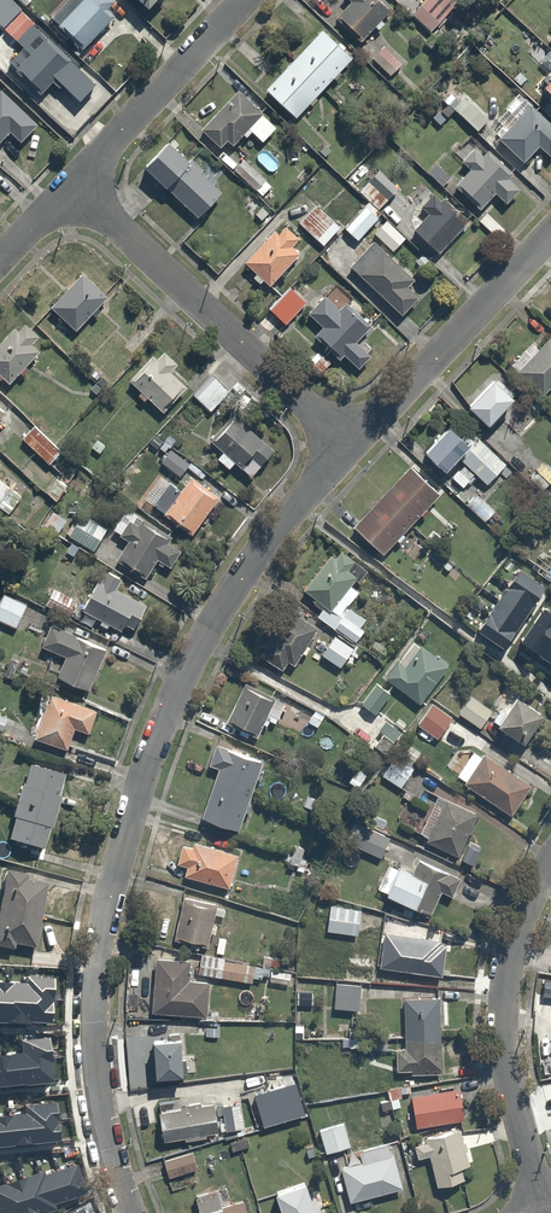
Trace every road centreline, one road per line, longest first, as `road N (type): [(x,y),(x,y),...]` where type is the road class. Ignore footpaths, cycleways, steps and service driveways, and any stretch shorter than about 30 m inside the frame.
road 1 (residential): [(130,1212),(94,1084),(91,994),(133,797),(216,611),(351,444)]
road 2 (residential): [(74,184),(351,444)]
road 3 (residential): [(543,1212),(508,1082),(501,1018),(518,926),(550,862)]
road 4 (residential): [(351,444),(550,234)]
road 5 (residential): [(74,184),(246,0)]

